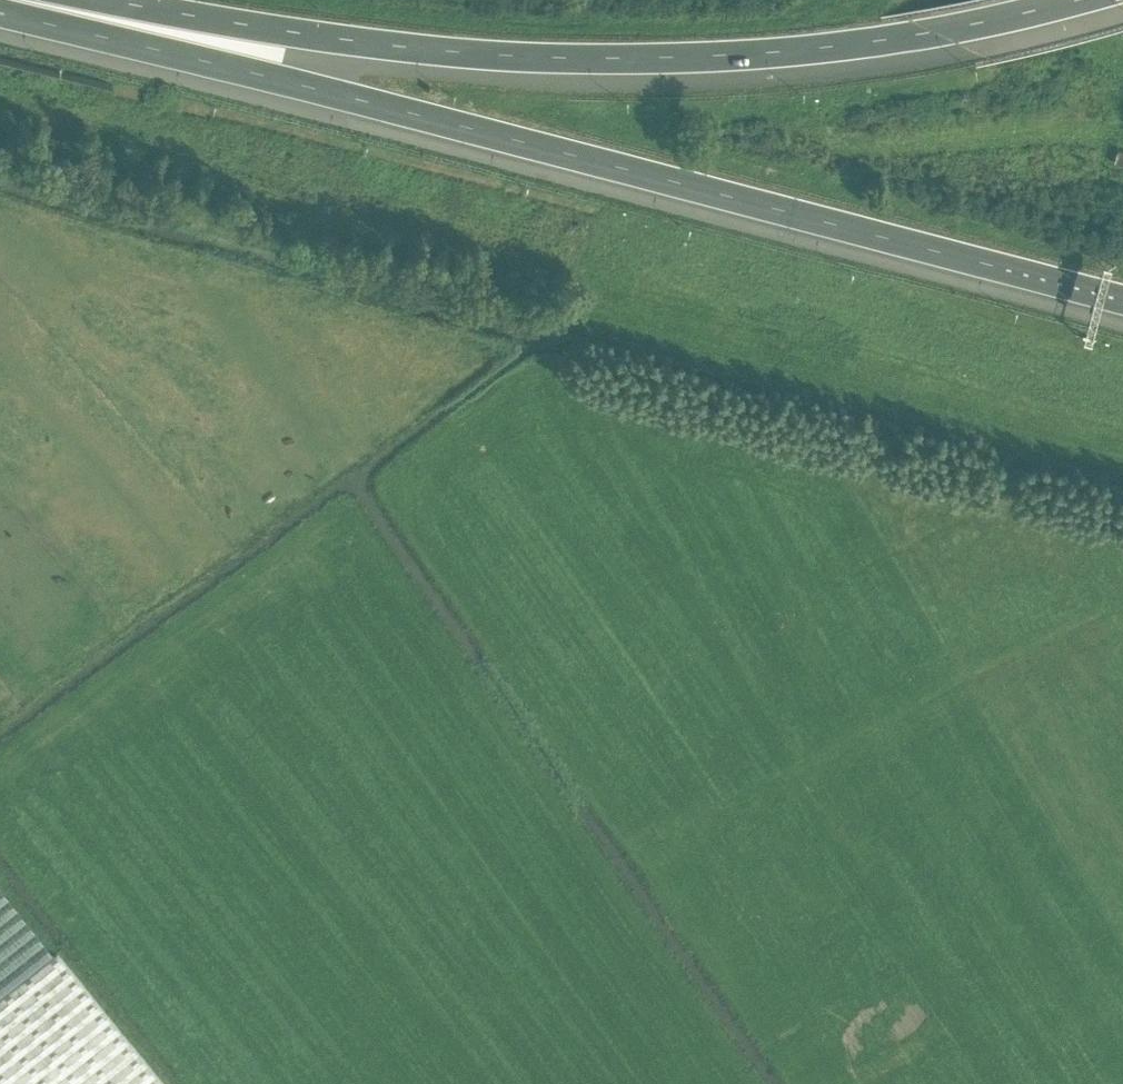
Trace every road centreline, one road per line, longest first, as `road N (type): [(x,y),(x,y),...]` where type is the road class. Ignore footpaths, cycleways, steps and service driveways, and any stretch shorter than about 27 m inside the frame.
road 1 (motorway): [(0,11),(1122,299)]
road 2 (motorway): [(115,0),(352,40),(660,57),(927,31),(1066,0)]

